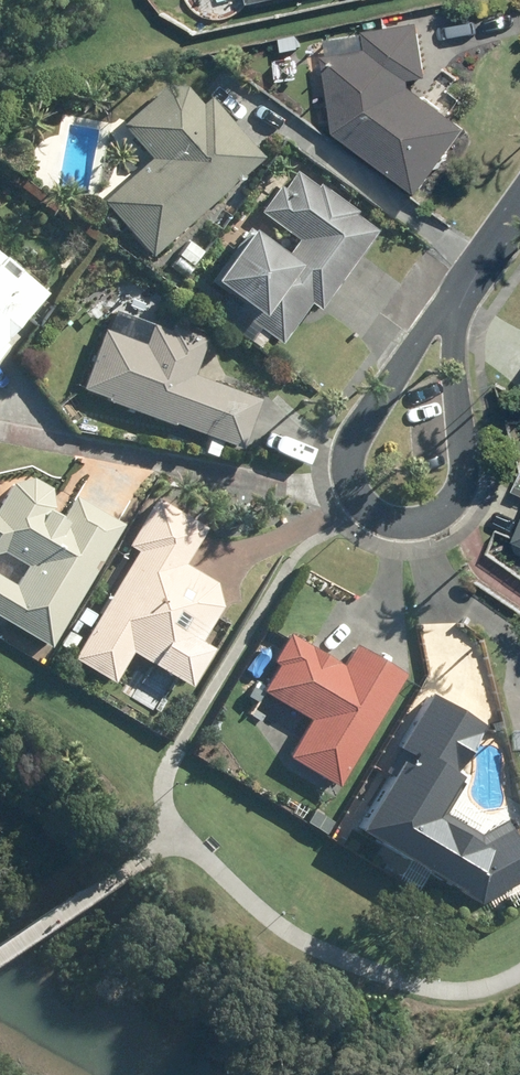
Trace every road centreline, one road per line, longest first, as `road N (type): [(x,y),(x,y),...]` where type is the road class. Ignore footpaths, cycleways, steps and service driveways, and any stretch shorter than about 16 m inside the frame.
road 1 (residential): [(456,332),(465,486),(425,520),(397,524),(367,513),(351,464),(359,430),(429,323),(464,290)]

